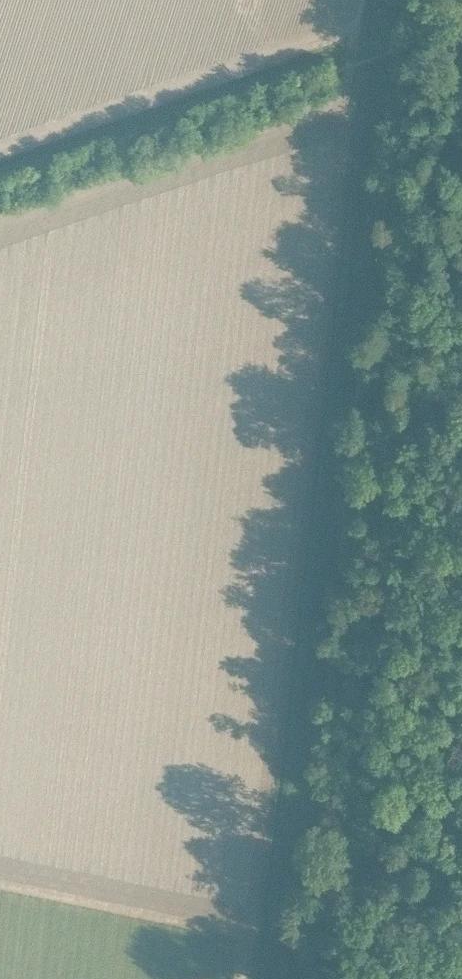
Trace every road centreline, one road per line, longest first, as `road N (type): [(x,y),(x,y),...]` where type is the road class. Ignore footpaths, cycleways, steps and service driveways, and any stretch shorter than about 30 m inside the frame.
road 1 (track): [(0,228),(344,107),(372,35),(375,0)]

